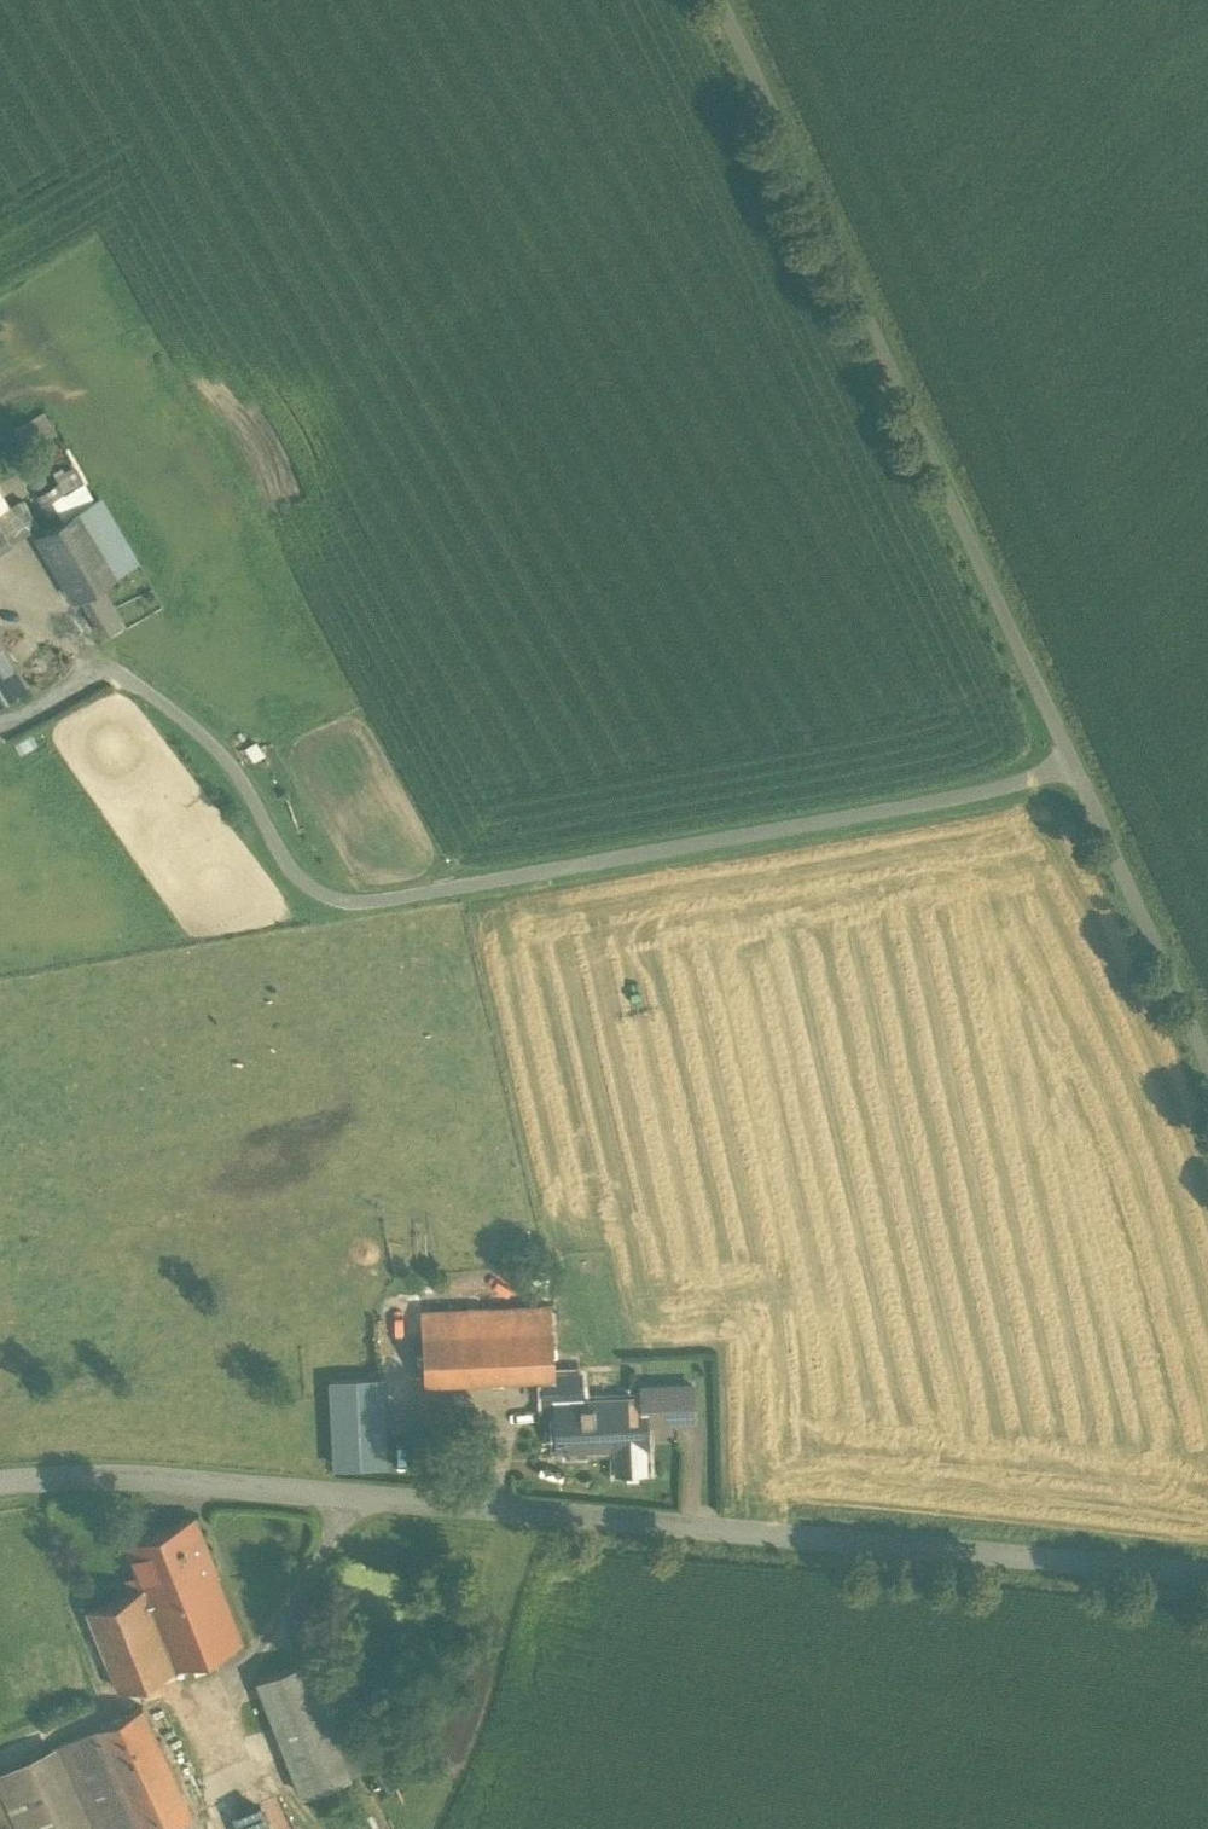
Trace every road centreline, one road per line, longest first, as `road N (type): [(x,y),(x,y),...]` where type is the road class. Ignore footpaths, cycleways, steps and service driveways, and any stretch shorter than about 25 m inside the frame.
road 1 (unclassified): [(0,1483),(67,1476),(177,1480),(1207,1581)]
road 2 (unclassified): [(1207,1073),(716,0)]

